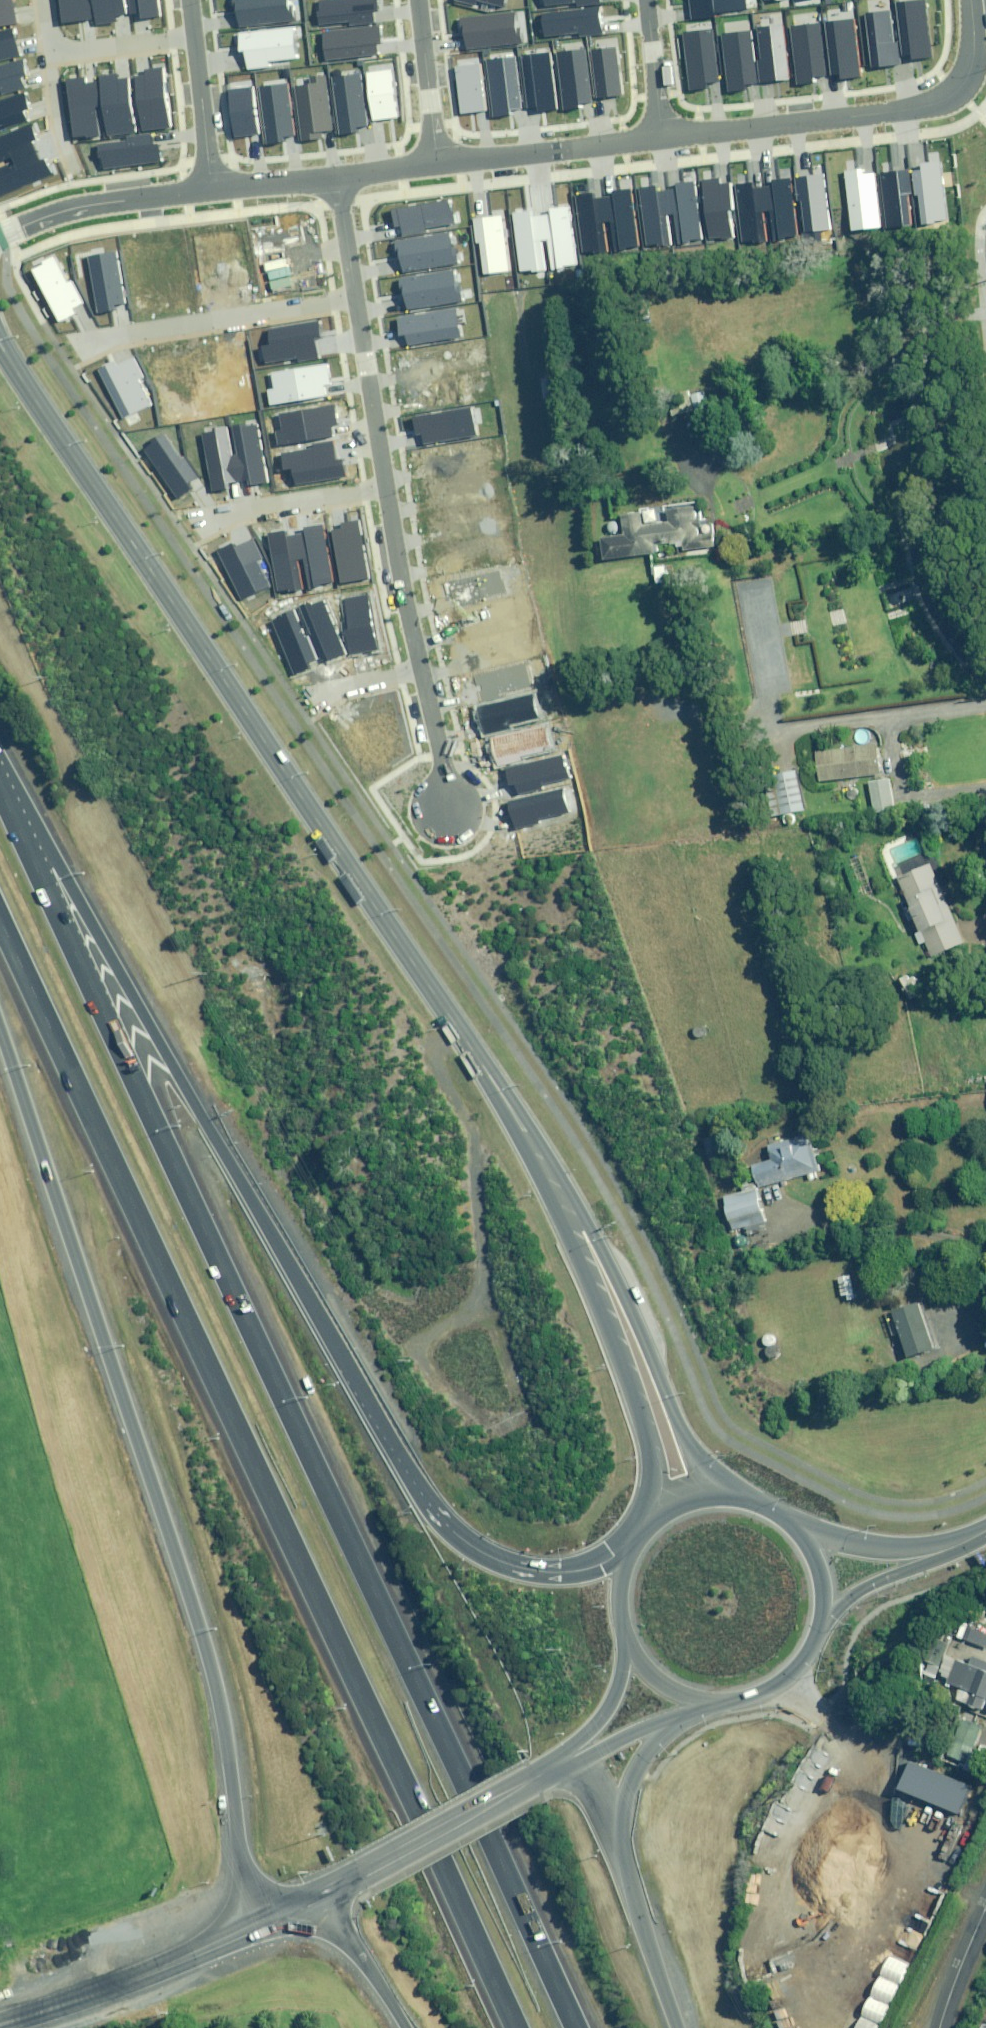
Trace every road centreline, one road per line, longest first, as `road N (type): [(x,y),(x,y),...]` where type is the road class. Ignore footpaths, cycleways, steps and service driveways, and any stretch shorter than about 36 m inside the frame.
road 1 (motorway): [(0,792),(573,2027)]
road 2 (motorway): [(513,2027),(0,923)]
road 3 (motorway): [(0,780),(444,1509),(480,1545),(521,1565),(577,1570),(634,1553)]
road 4 (tertiary): [(563,1196),(377,897),(5,350)]
road 5 (motorway): [(259,1924),(242,1871),(206,1653),(0,1040)]
road 6 (track): [(462,1031),(430,1048),(469,1118),(478,1265),(471,1296),(420,1339),(418,1356),(459,1404),(484,1422),(501,1420),(504,1381),(477,1300)]
road 7 (residential): [(663,131),(948,95),(969,73),(972,0)]
road 8 (motorway): [(696,1708),(641,1767),(626,1827),(632,1885),(677,2027)]
road 9 (track): [(985,705),(772,730),(647,694)]
road 10 (tertiary): [(652,1524),(656,1460),(563,1196)]
road 11 (tertiary): [(563,1196),(600,1241),(701,1455),(732,1489)]
road 12 (tertiary): [(0,2024),(157,1971),(259,1924)]
road 13 (residential): [(95,334),(351,291)]
road 14 (tertiary): [(317,1897),(536,1779)]
road 15 (residential): [(436,163),(663,131)]
road 16 (residential): [(0,235),(74,208),(209,189)]
road 17 (tertiary): [(536,1779),(620,1696),(629,1667),(628,1617)]
road 18 (residential): [(351,291),(380,486)]
road 19 (tertiary): [(795,1510),(831,1528),(890,1541),(985,1526)]
road 20 (residential): [(380,486),(416,668)]
road 21 (residential): [(205,511),(380,486)]
road 22 (tertiary): [(985,1533),(868,1588),(834,1619)]
road 23 (tertiary): [(696,1708),(536,1779)]
road 24 (unclassified): [(926,2027),(985,1871)]
road 25 (residential): [(408,0),(436,163)]
road 26 (track): [(886,716),(903,797),(985,790)]
road 27 (residential): [(187,31),(209,189)]
road 28 (motorway): [(406,2027),(317,1897)]
road 29 (tertiary): [(834,1619),(797,1678),(746,1699),(718,1699)]
road 30 (residential): [(416,668),(449,812)]
road 31 (residential): [(47,51),(187,31)]
road 32 (residential): [(644,0),(663,131)]
road 33 (tertiary): [(718,1699),(660,1673),(628,1617)]
road 34 (residential): [(209,189),(334,177)]
road 35 (tertiary): [(795,1510),(829,1553),(834,1619)]

